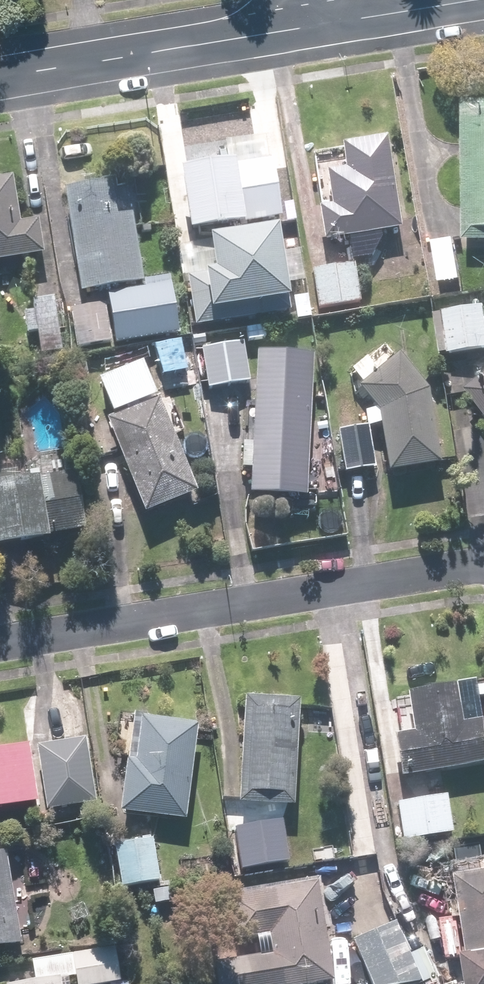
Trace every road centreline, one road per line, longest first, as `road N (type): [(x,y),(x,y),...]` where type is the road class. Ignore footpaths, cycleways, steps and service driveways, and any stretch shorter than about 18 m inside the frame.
road 1 (residential): [(0,645),(483,566)]
road 2 (residential): [(324,21),(0,66)]
road 3 (residential): [(457,0),(324,21)]

